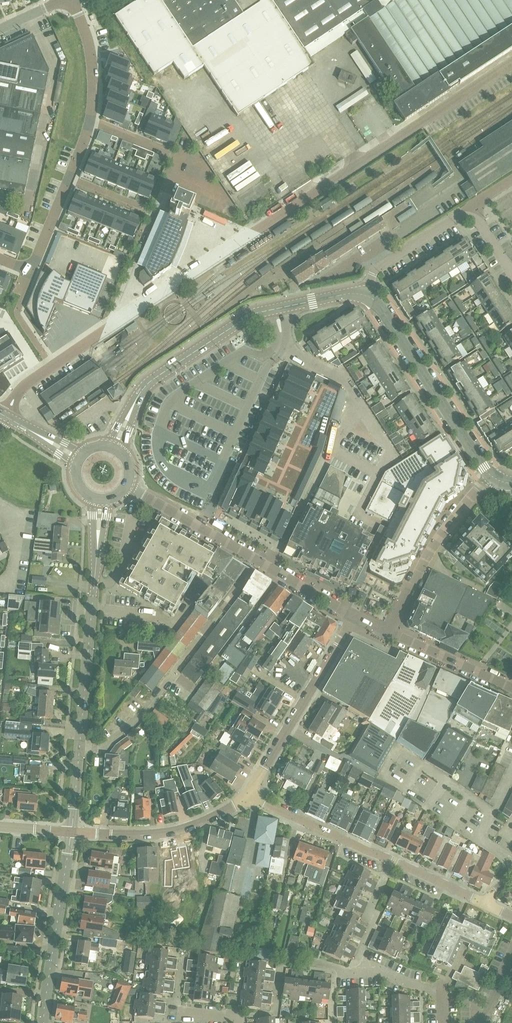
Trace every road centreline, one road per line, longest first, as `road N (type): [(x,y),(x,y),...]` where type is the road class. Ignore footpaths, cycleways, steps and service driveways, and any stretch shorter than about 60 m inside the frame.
road 1 (unclassified): [(7,418),(25,387),(511,60)]
road 2 (tertiary): [(74,833),(101,501)]
road 3 (tertiary): [(495,478),(366,295)]
road 4 (tertiary): [(116,449),(155,379),(245,318),(275,308)]
road 5 (tertiary): [(45,1022),(74,833)]
road 6 (residential): [(389,630),(439,538),(495,478)]
road 7 (residential): [(248,798),(174,831),(74,833)]
road 8 (residential): [(338,645),(248,798)]
road 9 (residential): [(248,798),(393,861)]
road 10 (residential): [(133,491),(271,568)]
road 11 (residential): [(365,411),(348,380),(292,352),(275,308)]
road 12 (residential): [(472,215),(379,267),(366,295)]
road 13 (residential): [(333,449),(271,568)]
road 14 (residential): [(389,630),(511,685)]
road 15 (residential): [(70,179),(28,272),(0,260)]
road 16 (residential): [(73,0),(94,46),(91,121)]
road 17 (residential): [(393,861),(353,974)]
road 18 (residential): [(441,1022),(441,993),(353,974)]

